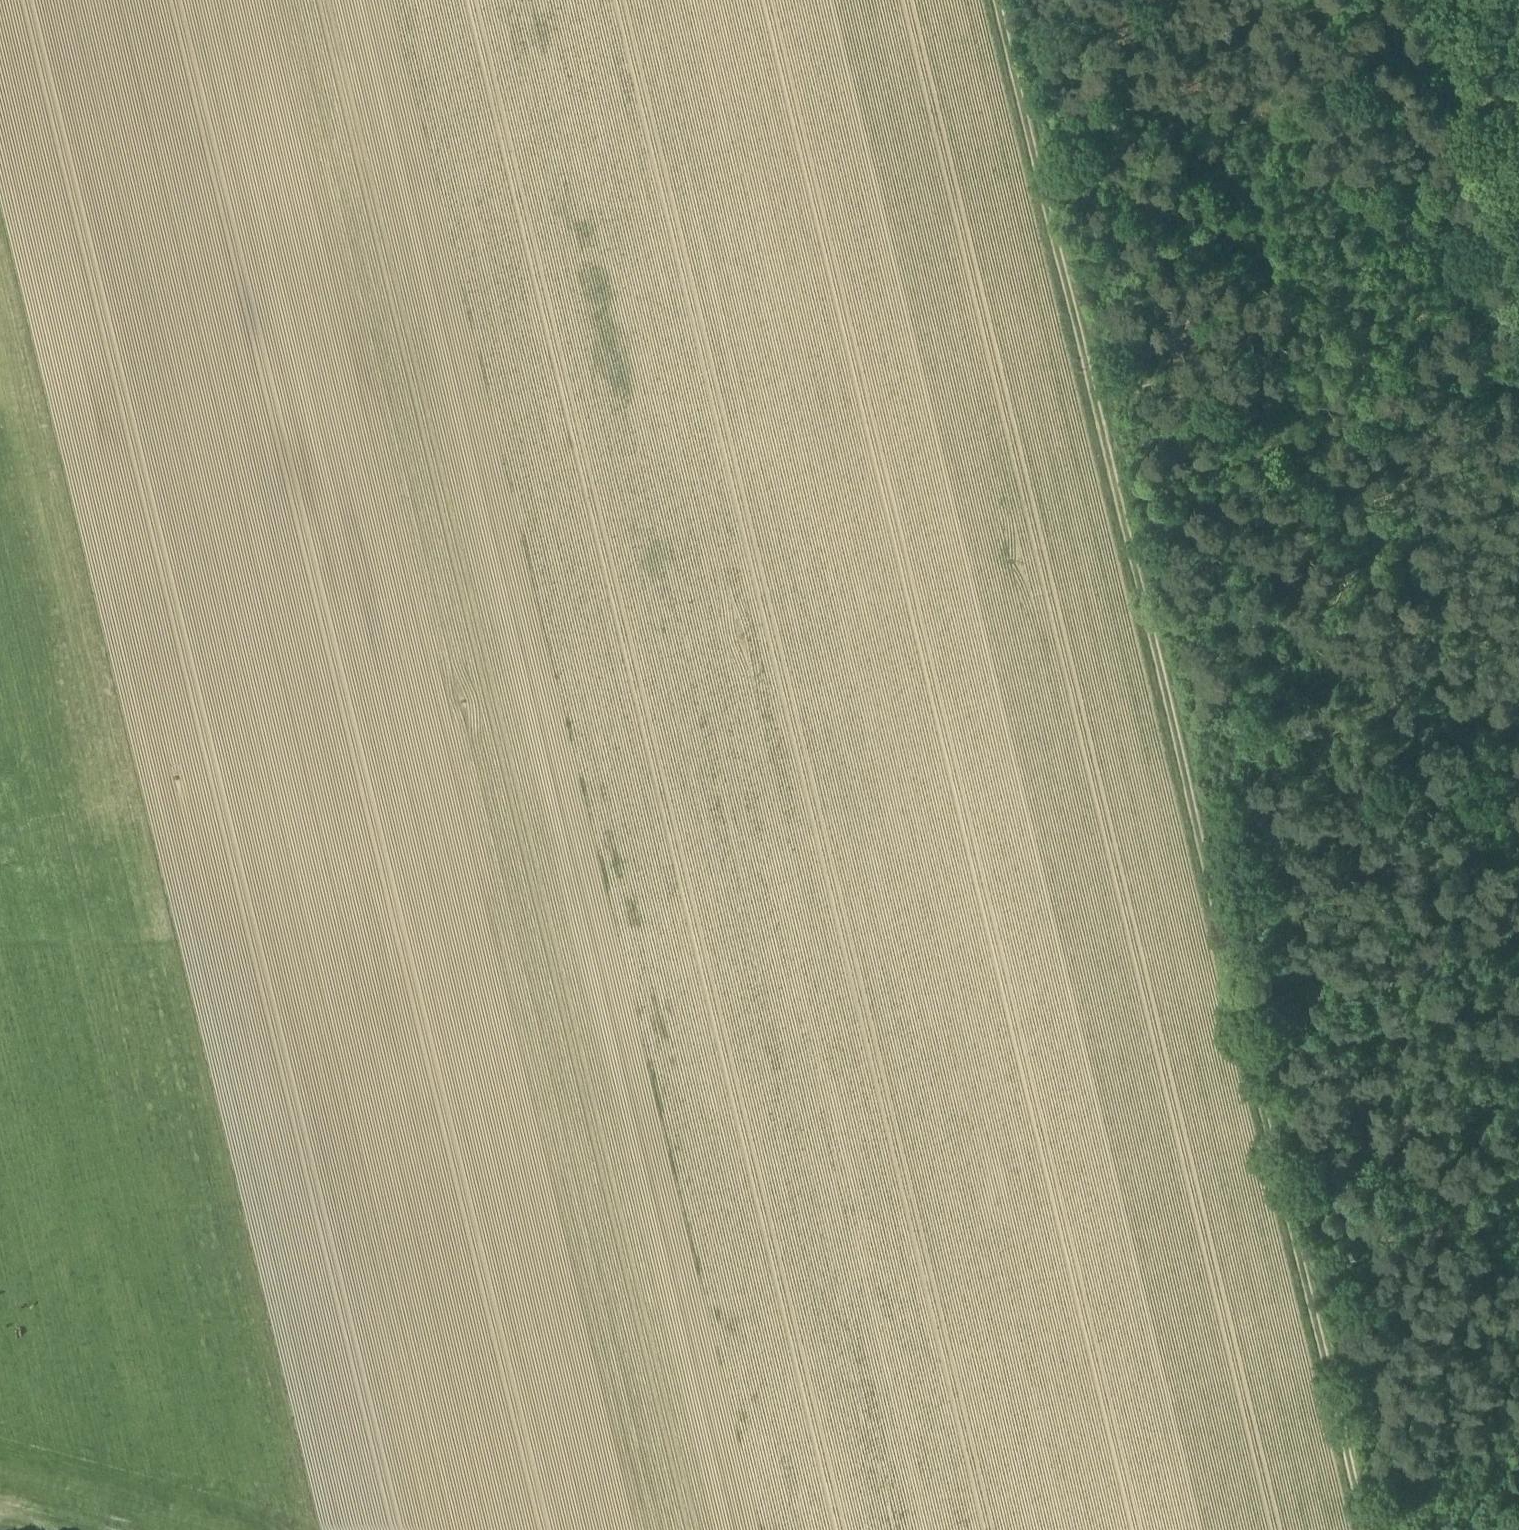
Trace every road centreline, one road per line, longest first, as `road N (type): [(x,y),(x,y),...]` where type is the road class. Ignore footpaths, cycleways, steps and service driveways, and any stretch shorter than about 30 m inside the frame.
road 1 (track): [(1119,495),(1366,1524)]
road 2 (track): [(1119,495),(993,0)]
road 3 (track): [(1518,381),(1119,495)]
road 4 (track): [(1436,0),(1518,349)]
road 5 (track): [(1518,1489),(1366,1524)]

